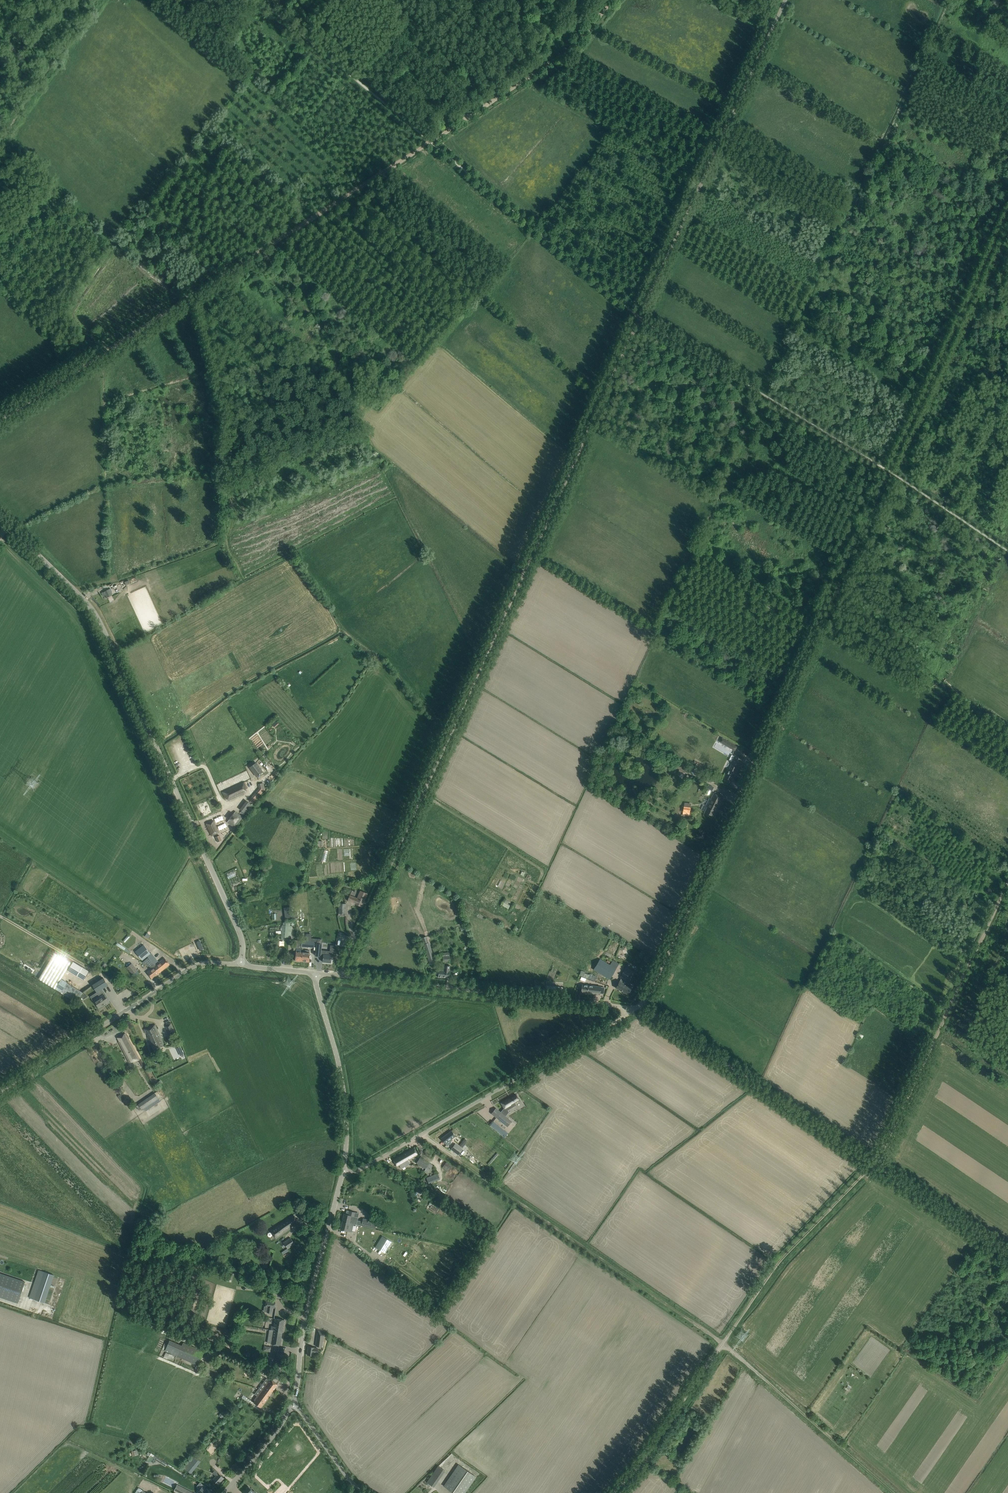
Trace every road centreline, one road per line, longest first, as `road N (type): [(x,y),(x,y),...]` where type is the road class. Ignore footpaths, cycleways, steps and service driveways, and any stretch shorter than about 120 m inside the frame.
road 1 (unclassified): [(343,976),(785,0)]
road 2 (track): [(758,759),(1007,216)]
road 3 (unclassified): [(242,965),(239,931),(105,633),(92,608),(0,517)]
road 4 (track): [(423,1133),(723,1343)]
road 5 (unclassified): [(343,1171),(362,1169),(636,1008)]
road 6 (track): [(1007,879),(874,1166)]
road 7 (unclassified): [(636,1008),(343,976)]
road 8 (track): [(874,1166),(640,1006)]
road 9 (track): [(430,141),(193,295)]
road 10 (unclassified): [(0,1091),(192,968),(242,965)]
road 11 (unclassified): [(636,1008),(758,759)]
road 12 (unclassified): [(343,1171),(292,1405)]
road 13 (track): [(614,0),(573,48),(430,141)]
road 14 (track): [(874,1166),(788,1254),(723,1343)]
road 15 (track): [(898,1492),(723,1343)]
road 16 (track): [(193,295),(0,419)]
road 17 (unclassified): [(316,973),(342,1081),(343,1171)]
road 18 (track): [(723,1343),(613,1492)]
road 19 (track): [(1007,1255),(874,1166)]

